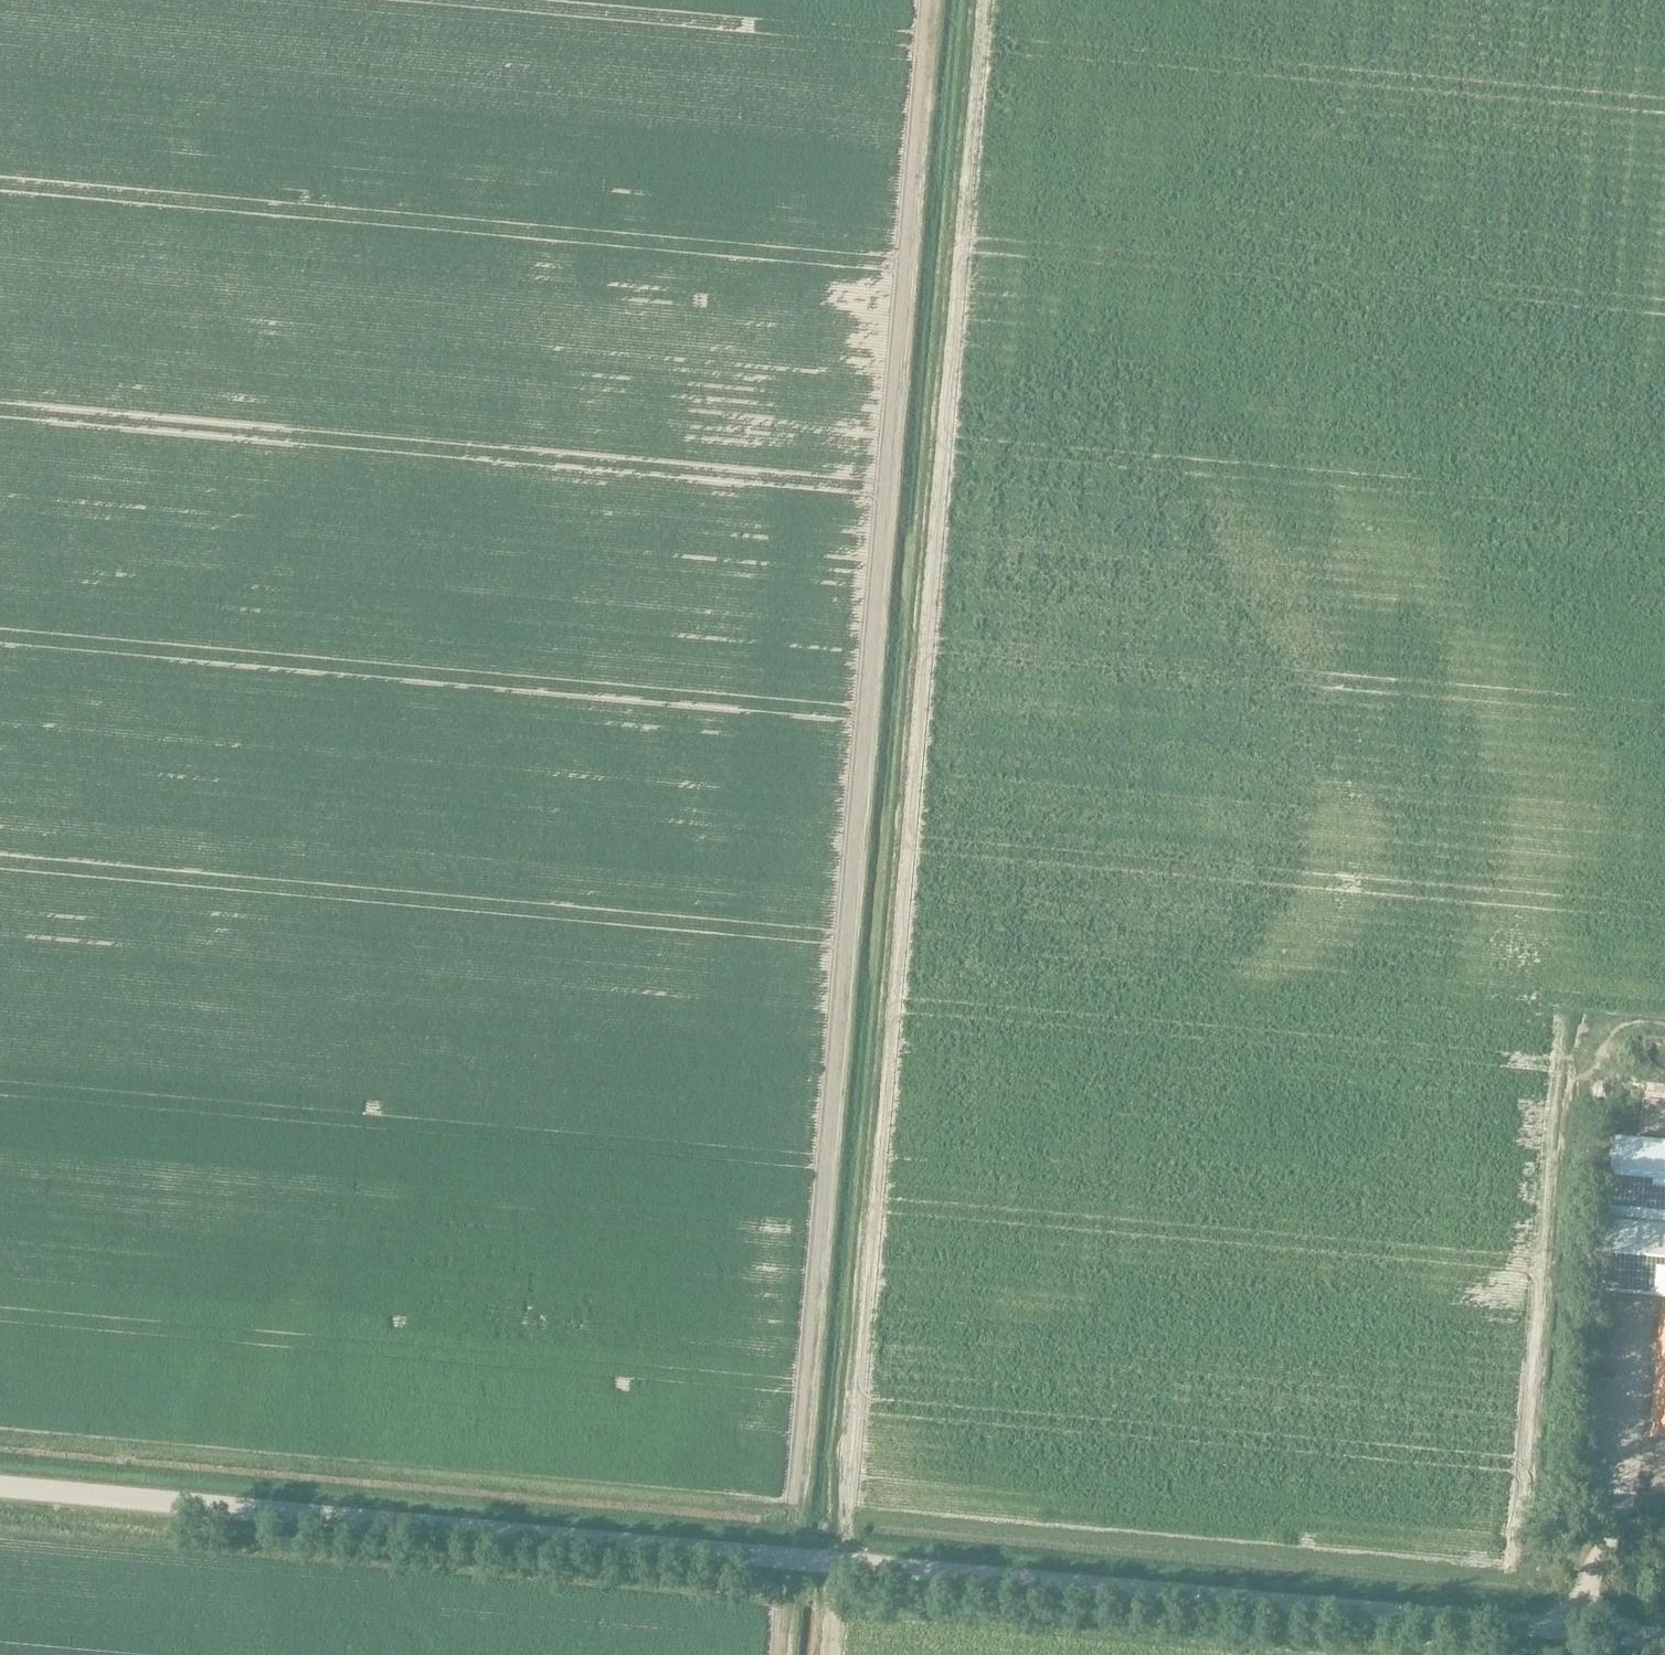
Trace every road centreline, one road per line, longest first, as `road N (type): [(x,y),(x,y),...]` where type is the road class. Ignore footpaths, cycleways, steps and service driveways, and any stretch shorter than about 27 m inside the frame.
road 1 (unclassified): [(1664,1639),(0,1484)]

